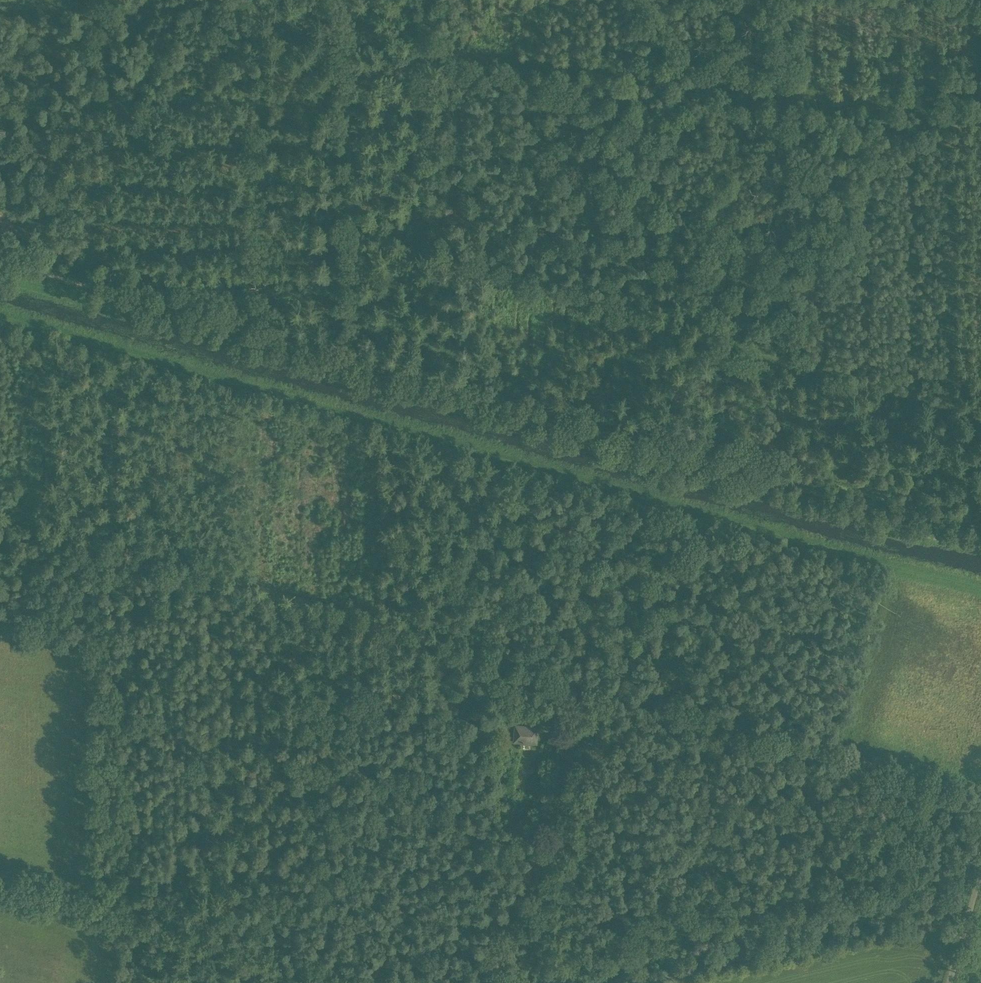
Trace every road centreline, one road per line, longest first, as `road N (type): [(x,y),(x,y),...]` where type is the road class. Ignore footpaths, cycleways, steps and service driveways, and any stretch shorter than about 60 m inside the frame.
road 1 (track): [(260,333),(253,0)]
road 2 (track): [(91,285),(87,0)]
road 3 (unclassified): [(944,982),(980,862)]

